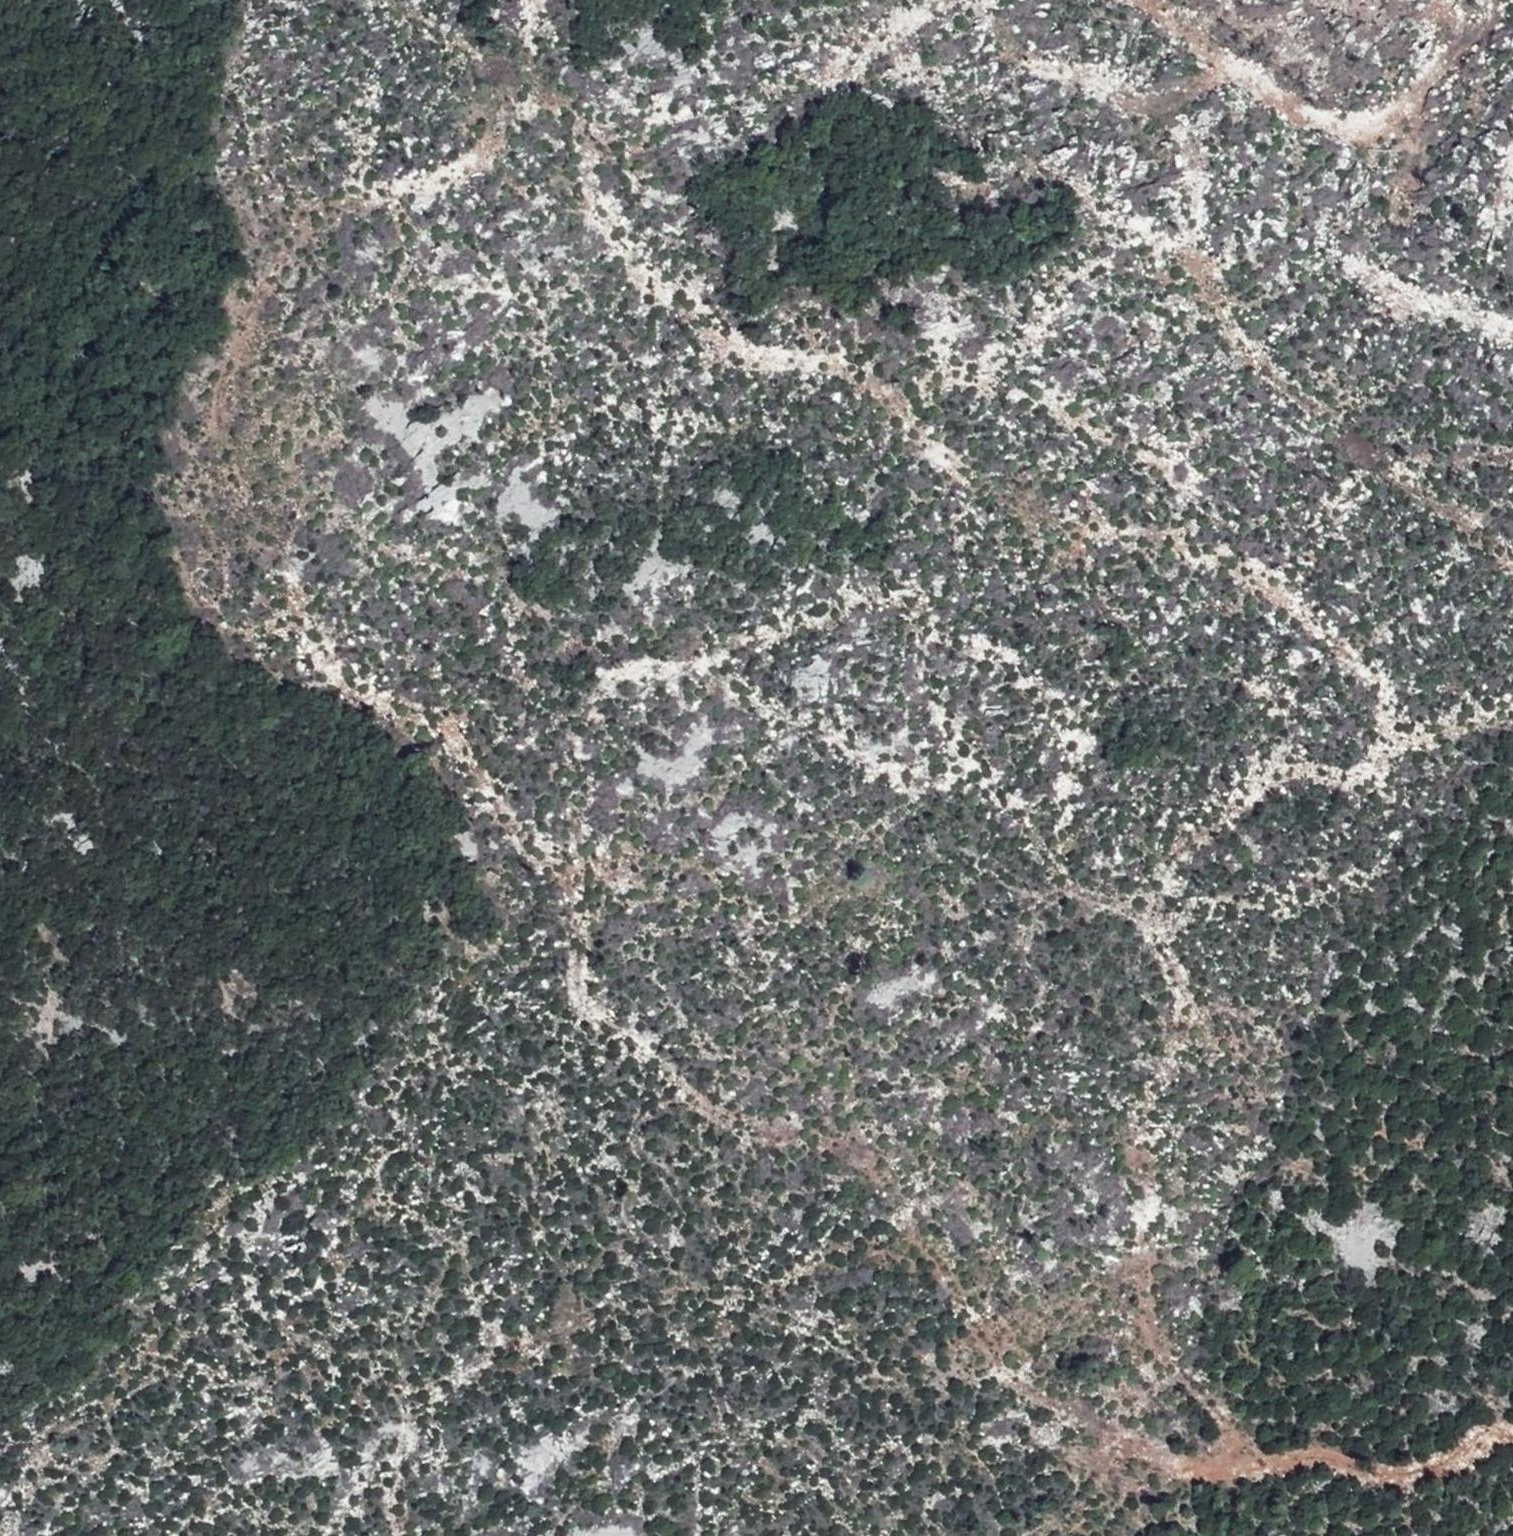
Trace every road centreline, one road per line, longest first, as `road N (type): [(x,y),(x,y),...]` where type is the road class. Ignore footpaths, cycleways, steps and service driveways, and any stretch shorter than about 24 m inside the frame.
road 1 (track): [(1148,1471),(1121,1463),(1007,1374),(880,1175),(826,1126),(734,1113),(584,1004),(582,895),(570,867),(501,798),(454,728),(386,674),(358,687)]
road 2 (track): [(1512,1431),(1475,1434),(1451,1462),(1419,1467),(1328,1442),(1301,1443),(1250,1465),(1148,1471)]

